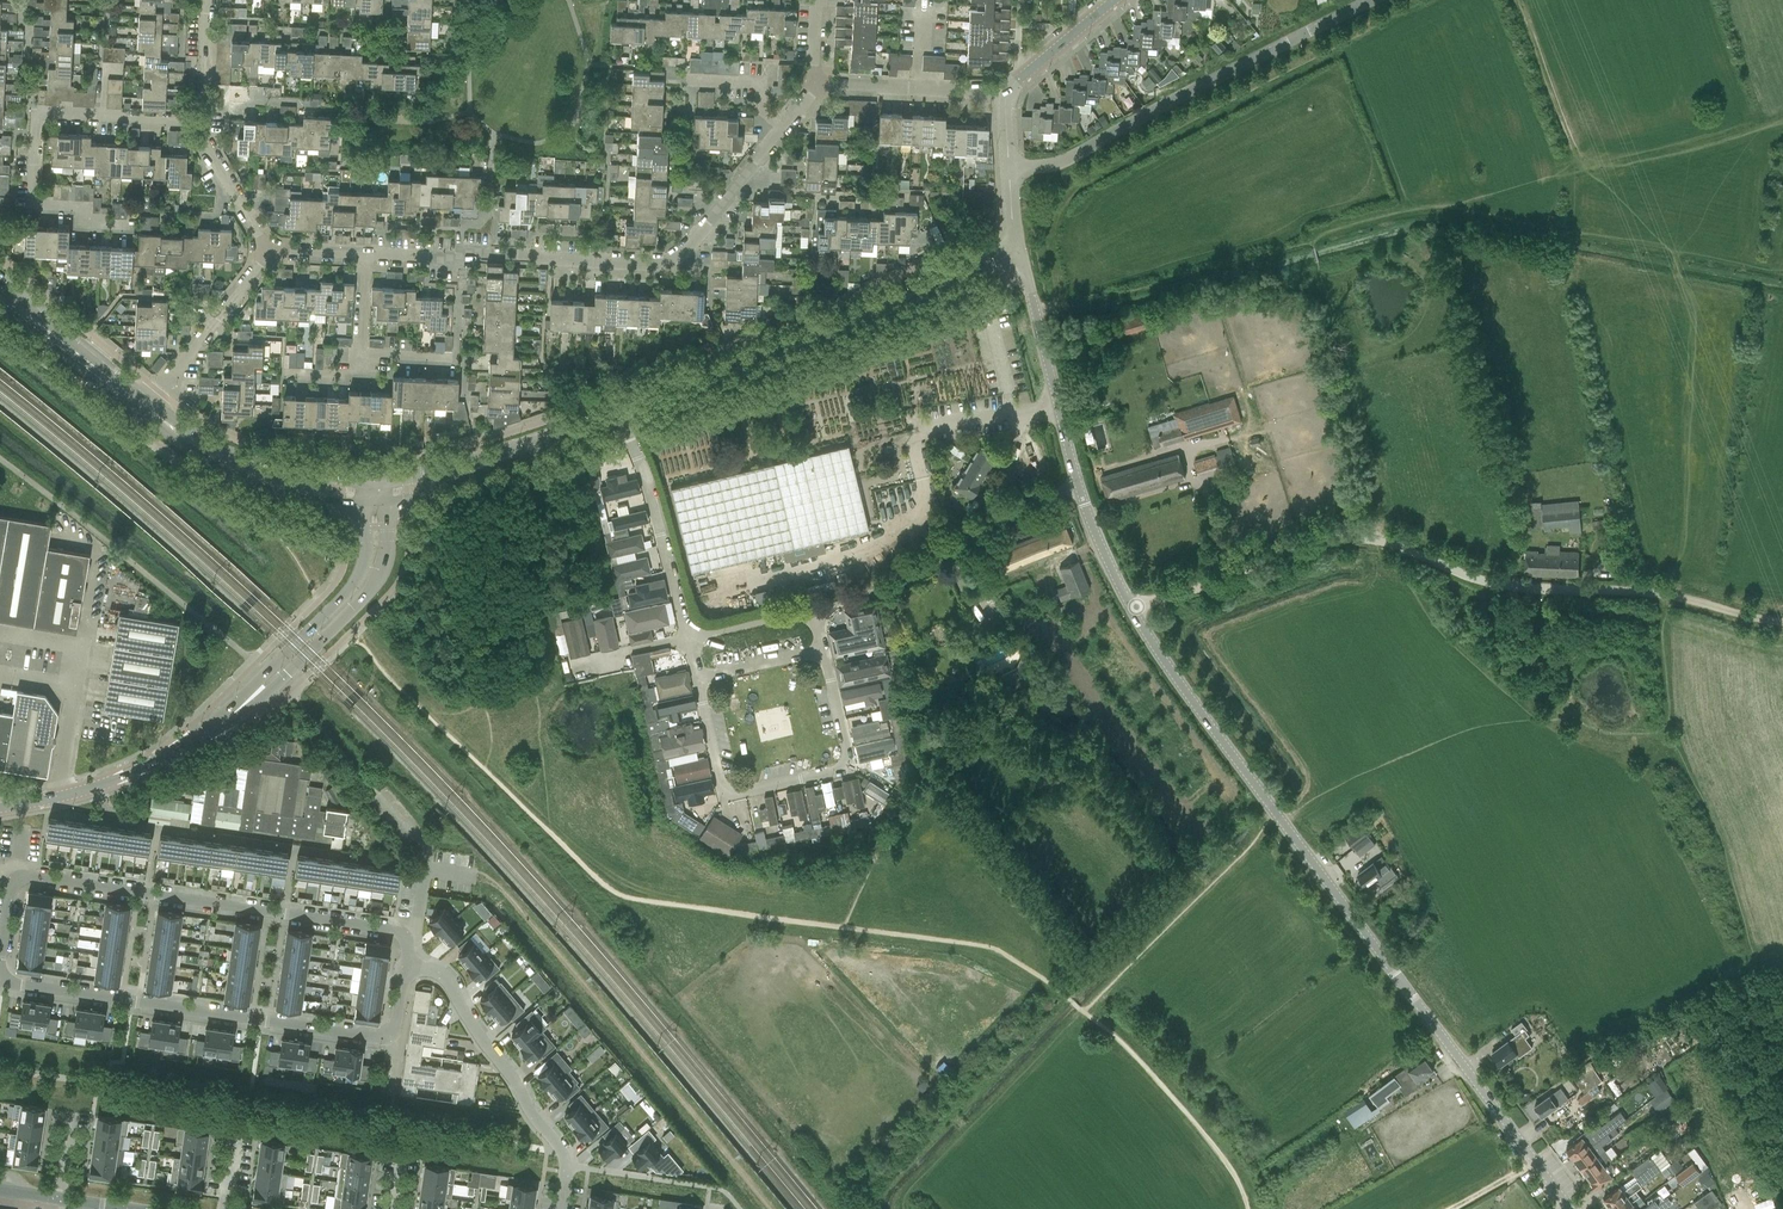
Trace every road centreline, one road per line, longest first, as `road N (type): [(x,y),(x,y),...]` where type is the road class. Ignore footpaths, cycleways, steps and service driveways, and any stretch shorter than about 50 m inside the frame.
road 1 (tertiary): [(1572,1208),(1146,639),(1078,485)]
road 2 (residential): [(0,952),(18,872),(398,930),(409,950),(409,975)]
road 3 (track): [(1376,539),(1372,553),(1406,574),(1442,625),(1502,682),(1523,690),(1594,654),(1626,658),(1641,730),(1578,723)]
road 4 (residential): [(688,639),(725,797),(849,767),(815,610)]
road 5 (track): [(1782,621),(1663,594),(1483,581),(1376,539)]
road 6 (residential): [(366,257),(660,266),(683,255),(739,185)]
road 7 (tertiary): [(1009,169),(1068,158),(1377,0)]
road 8 (residential): [(399,1044),(0,982)]
road 9 (residential): [(202,128),(36,119),(31,205),(85,208),(85,227),(135,230)]
road 10 (tertiary): [(621,417),(957,275)]
road 11 (residential): [(1078,485),(1025,505),(912,575),(815,610)]
road 12 (tertiary): [(243,704),(270,692),(368,594),(388,555),(387,504)]
road 13 (track): [(1376,539),(1324,535),(1126,599)]
road 14 (residential): [(409,975),(445,980),(474,1036),(563,1153)]
road 15 (tertiary): [(363,505),(355,583),(243,704)]
road 16 (tertiary): [(154,411),(172,434),(246,484),(281,497),(363,505)]
road 17 (tertiary): [(373,480),(250,464),(154,411)]
road 18 (tertiary): [(1078,485),(1021,260)]
road 19 (residential): [(688,639),(621,417)]
road 20 (tertiary): [(57,800),(160,760),(243,704)]
road 21 (residential): [(815,88),(1007,97)]
road 22 (residential): [(150,407),(265,253)]
road 23 (track): [(1641,730),(1668,730),(1668,596)]
road 24 (tertiary): [(484,467),(621,417)]
road 25 (tertiary): [(1007,97),(1114,0)]
road 26 (residential): [(265,253),(202,128)]
road 27 (residential): [(815,610),(688,639)]
road 28 (residential): [(691,80),(765,84),(764,117),(780,132)]
road 29 (residential): [(202,128),(207,0)]

